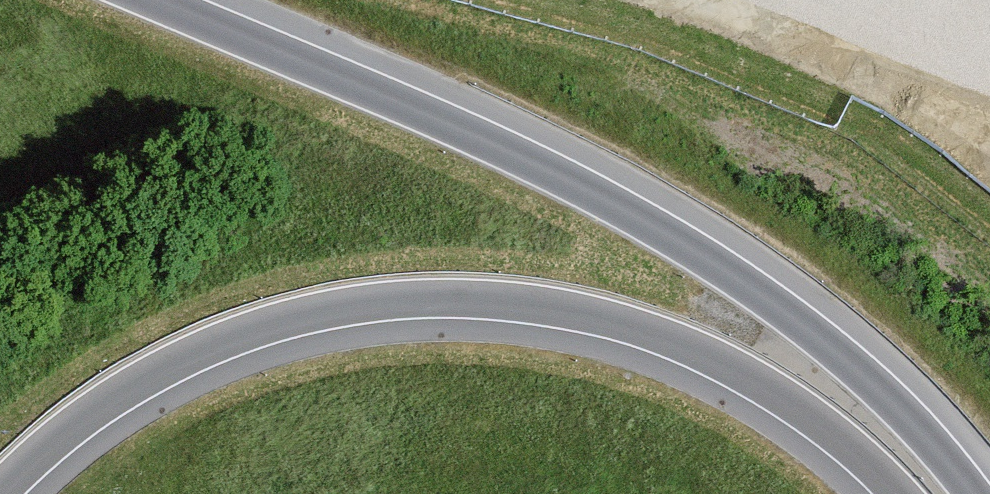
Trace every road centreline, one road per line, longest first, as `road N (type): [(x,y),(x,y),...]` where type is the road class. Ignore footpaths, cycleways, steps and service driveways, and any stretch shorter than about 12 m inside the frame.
road 1 (motorway): [(3,493),(84,423),(215,347),(338,310),(428,301),(532,307),(691,351),(808,417),(896,493)]
road 2 (motorway): [(976,493),(874,380),(697,248),(505,147),(165,0)]

